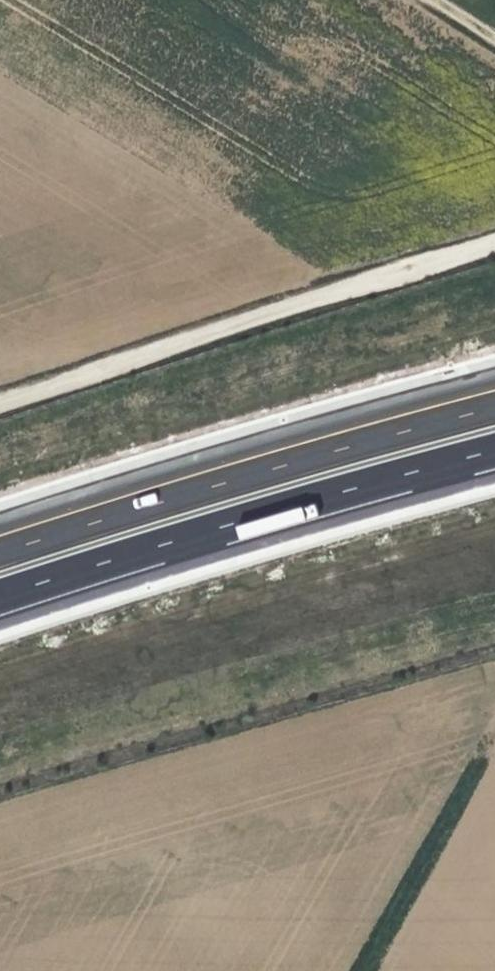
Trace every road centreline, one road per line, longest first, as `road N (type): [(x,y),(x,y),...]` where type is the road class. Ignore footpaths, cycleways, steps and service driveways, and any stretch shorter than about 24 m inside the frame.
road 1 (unclassified): [(0,401),(494,242)]
road 2 (motorway): [(494,403),(273,456),(0,551)]
road 3 (motorway): [(0,597),(285,507),(494,453)]

